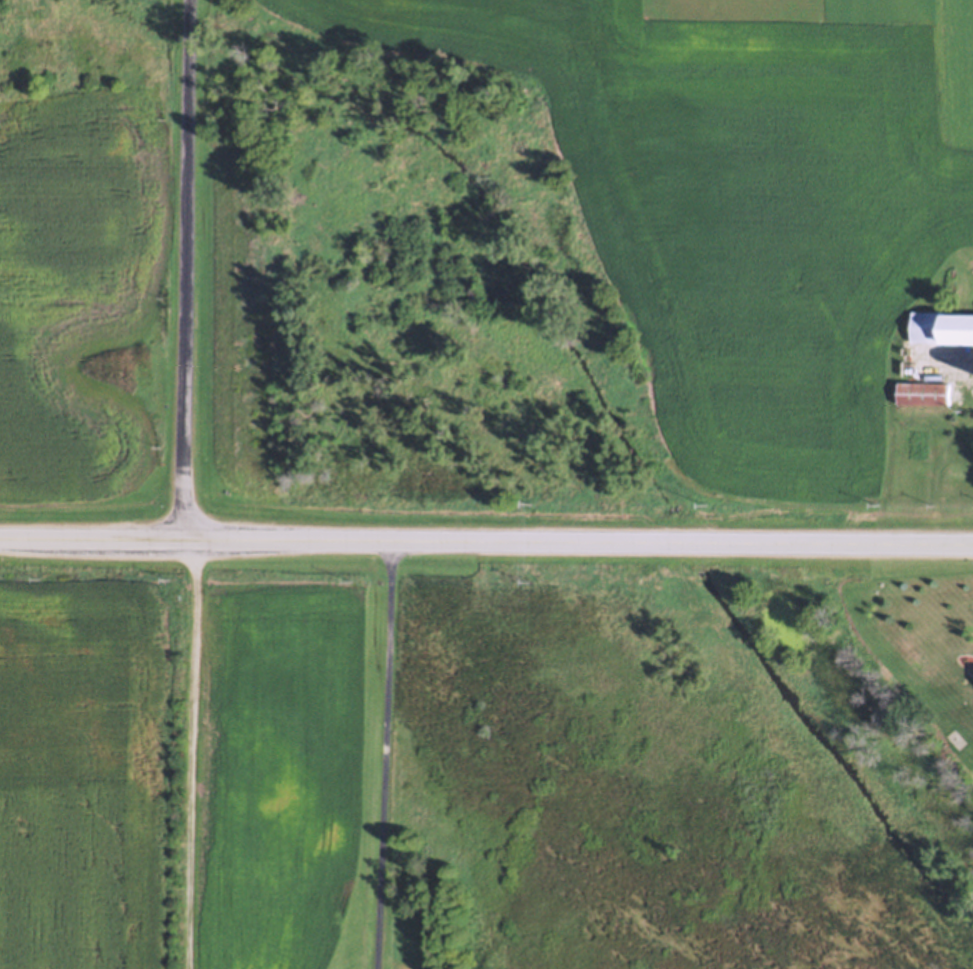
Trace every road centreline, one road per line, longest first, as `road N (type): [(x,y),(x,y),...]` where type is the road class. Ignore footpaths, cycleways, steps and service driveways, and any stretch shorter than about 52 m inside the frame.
road 1 (secondary): [(0,537),(972,543)]
road 2 (residential): [(194,0),(186,538)]

